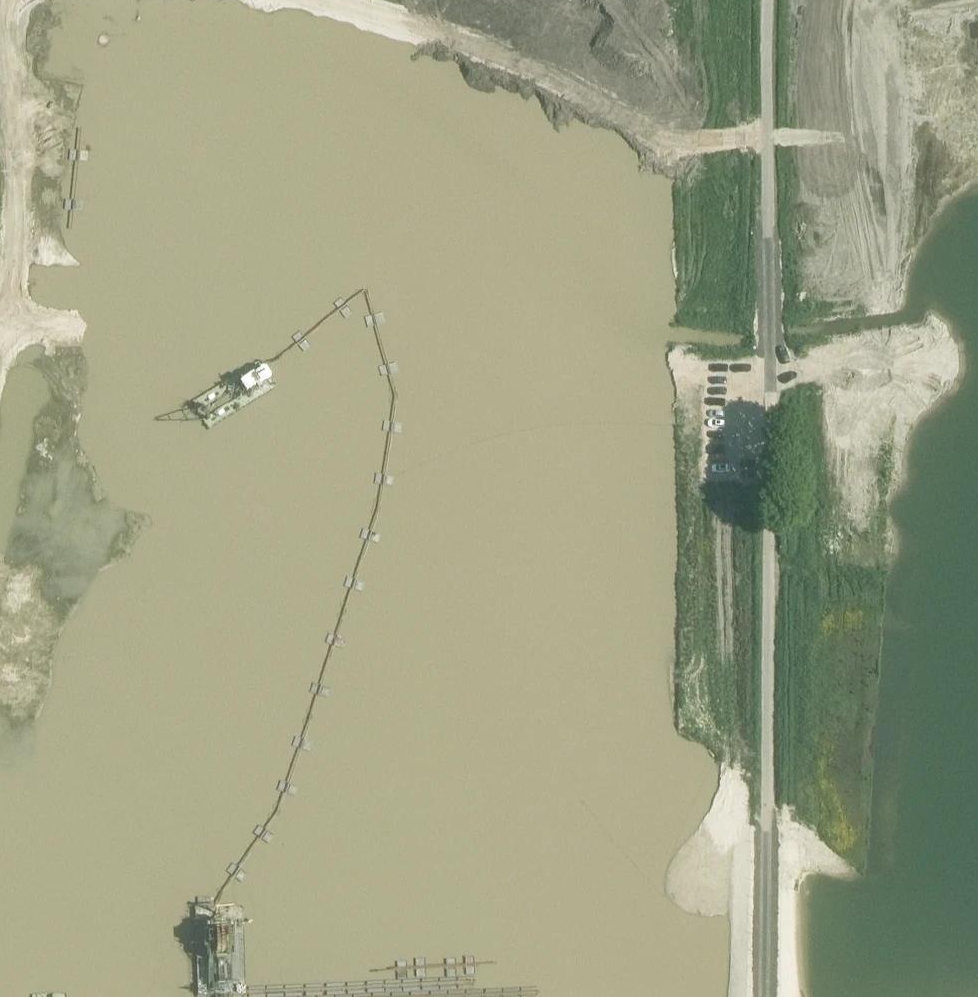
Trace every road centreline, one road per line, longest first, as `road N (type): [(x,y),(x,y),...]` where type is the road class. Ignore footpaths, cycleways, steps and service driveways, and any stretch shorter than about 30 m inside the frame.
road 1 (unclassified): [(770,996),(770,0)]
road 2 (track): [(341,0),(439,30),(701,136),(770,136)]

